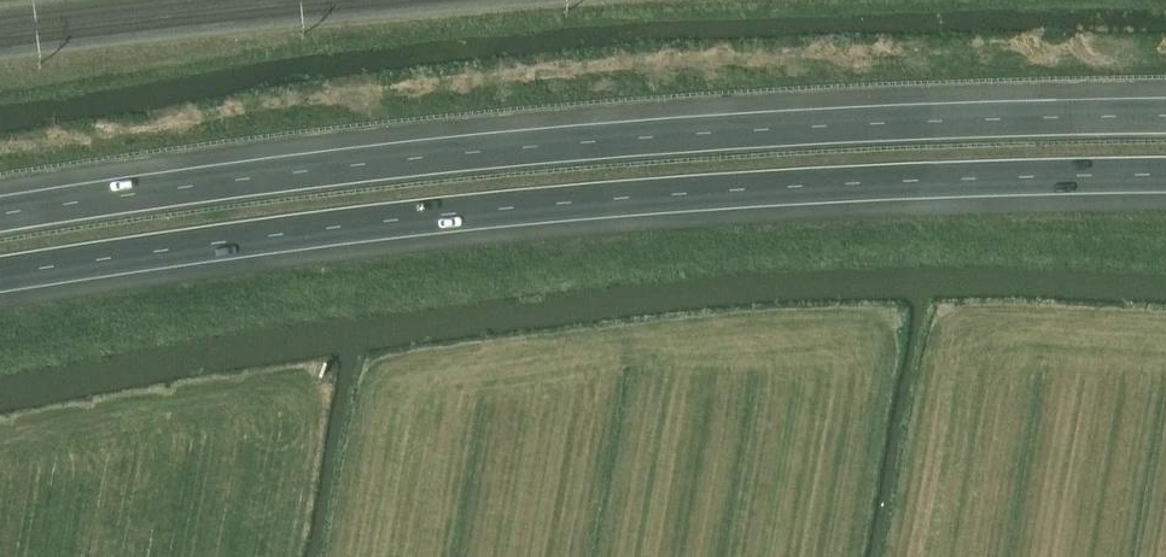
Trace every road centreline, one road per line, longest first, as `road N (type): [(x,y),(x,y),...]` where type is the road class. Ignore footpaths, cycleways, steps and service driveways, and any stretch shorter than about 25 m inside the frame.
road 1 (motorway): [(0,277),(482,209),(873,178),(1165,174)]
road 2 (motorway): [(1165,120),(868,125),(478,152),(0,218)]

